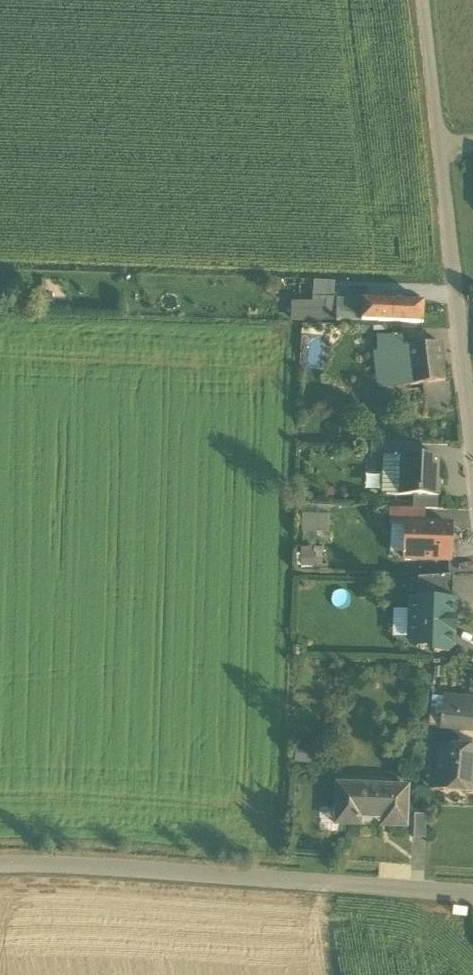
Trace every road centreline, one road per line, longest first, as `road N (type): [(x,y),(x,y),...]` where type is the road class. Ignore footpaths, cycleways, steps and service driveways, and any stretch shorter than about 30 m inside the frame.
road 1 (residential): [(0,865),(472,893)]
road 2 (residential): [(472,433),(422,0)]

